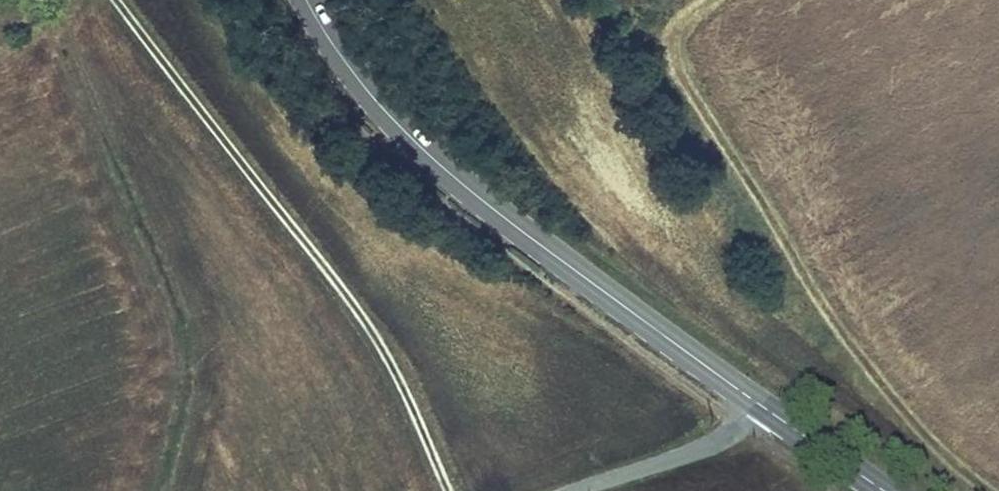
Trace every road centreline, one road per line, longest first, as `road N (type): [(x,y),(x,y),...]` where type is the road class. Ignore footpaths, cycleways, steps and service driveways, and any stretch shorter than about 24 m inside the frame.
road 1 (secondary): [(889,490),(579,271),(416,140),(326,34),(308,0)]
road 2 (track): [(674,64),(839,332),(926,442),(985,490)]

